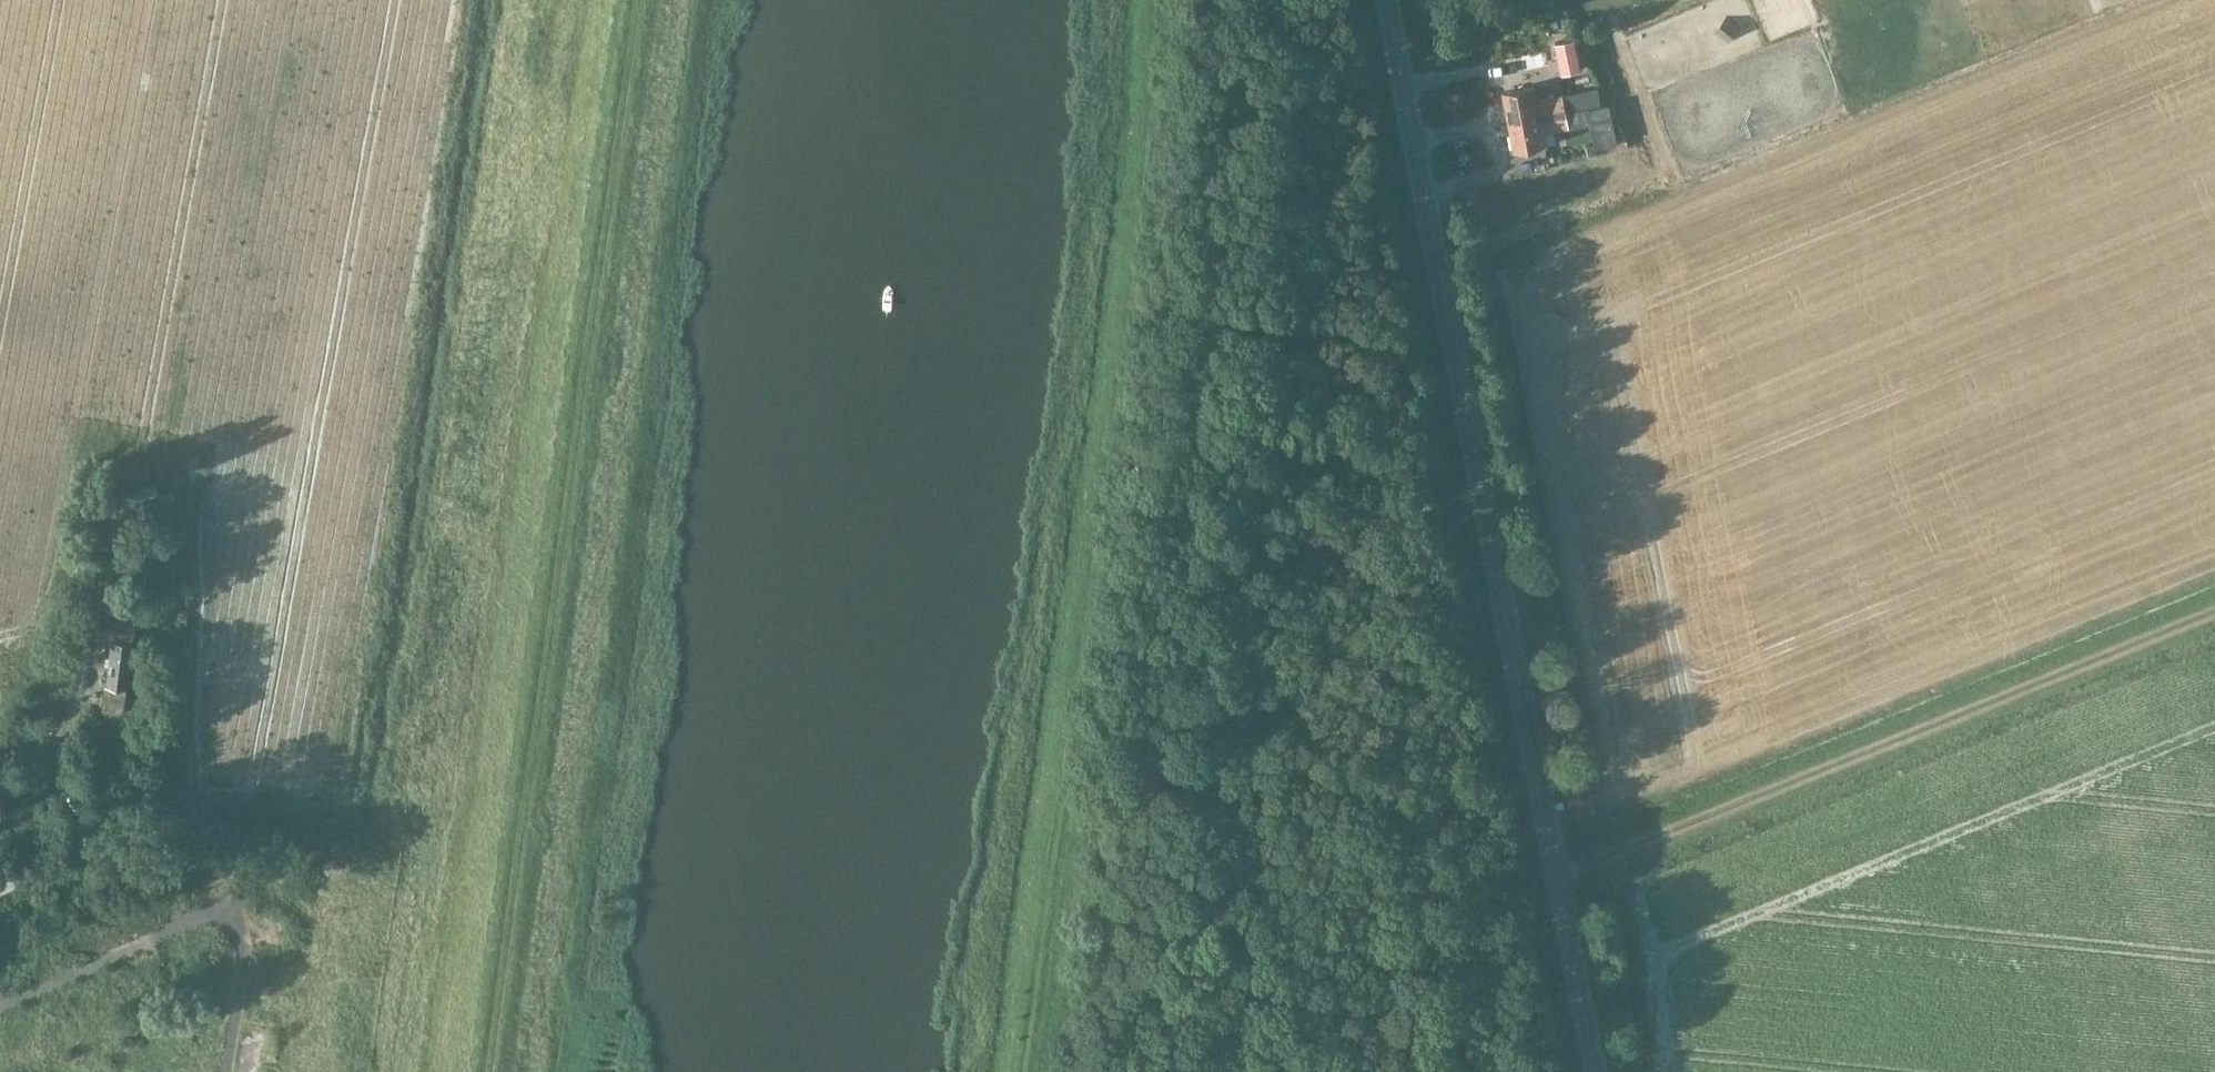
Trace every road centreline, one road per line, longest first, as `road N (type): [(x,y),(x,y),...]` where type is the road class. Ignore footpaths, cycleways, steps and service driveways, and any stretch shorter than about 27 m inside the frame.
road 1 (unclassified): [(1596,1071),(1386,0)]
road 2 (unclassified): [(0,890),(144,821)]

